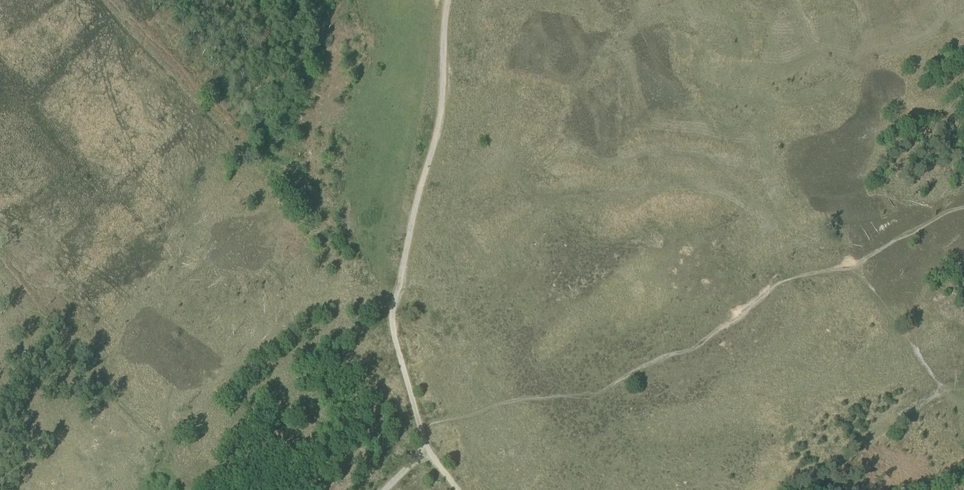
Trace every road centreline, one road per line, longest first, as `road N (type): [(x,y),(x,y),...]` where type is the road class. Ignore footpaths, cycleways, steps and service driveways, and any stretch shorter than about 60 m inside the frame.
road 1 (track): [(423,452),(393,307),(440,112),(447,0)]

